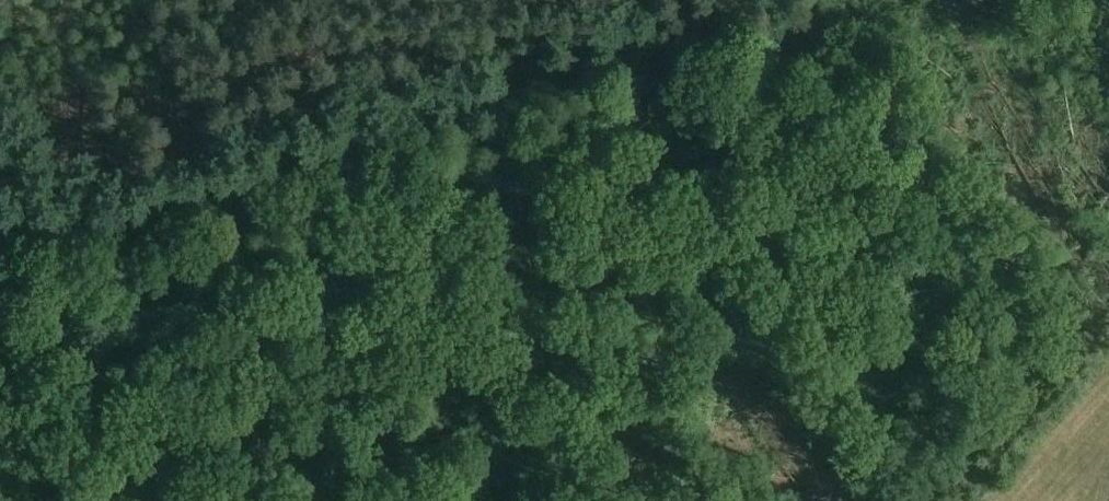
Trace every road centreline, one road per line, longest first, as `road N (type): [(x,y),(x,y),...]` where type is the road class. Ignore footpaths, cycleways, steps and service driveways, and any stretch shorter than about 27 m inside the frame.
road 1 (track): [(0,243),(933,0)]
road 2 (track): [(761,41),(830,328),(835,392),(811,500)]
road 3 (track): [(1,243),(63,500)]
road 4 (track): [(1056,0),(1064,32),(991,185),(989,233)]
road 5 (track): [(823,451),(697,490)]

